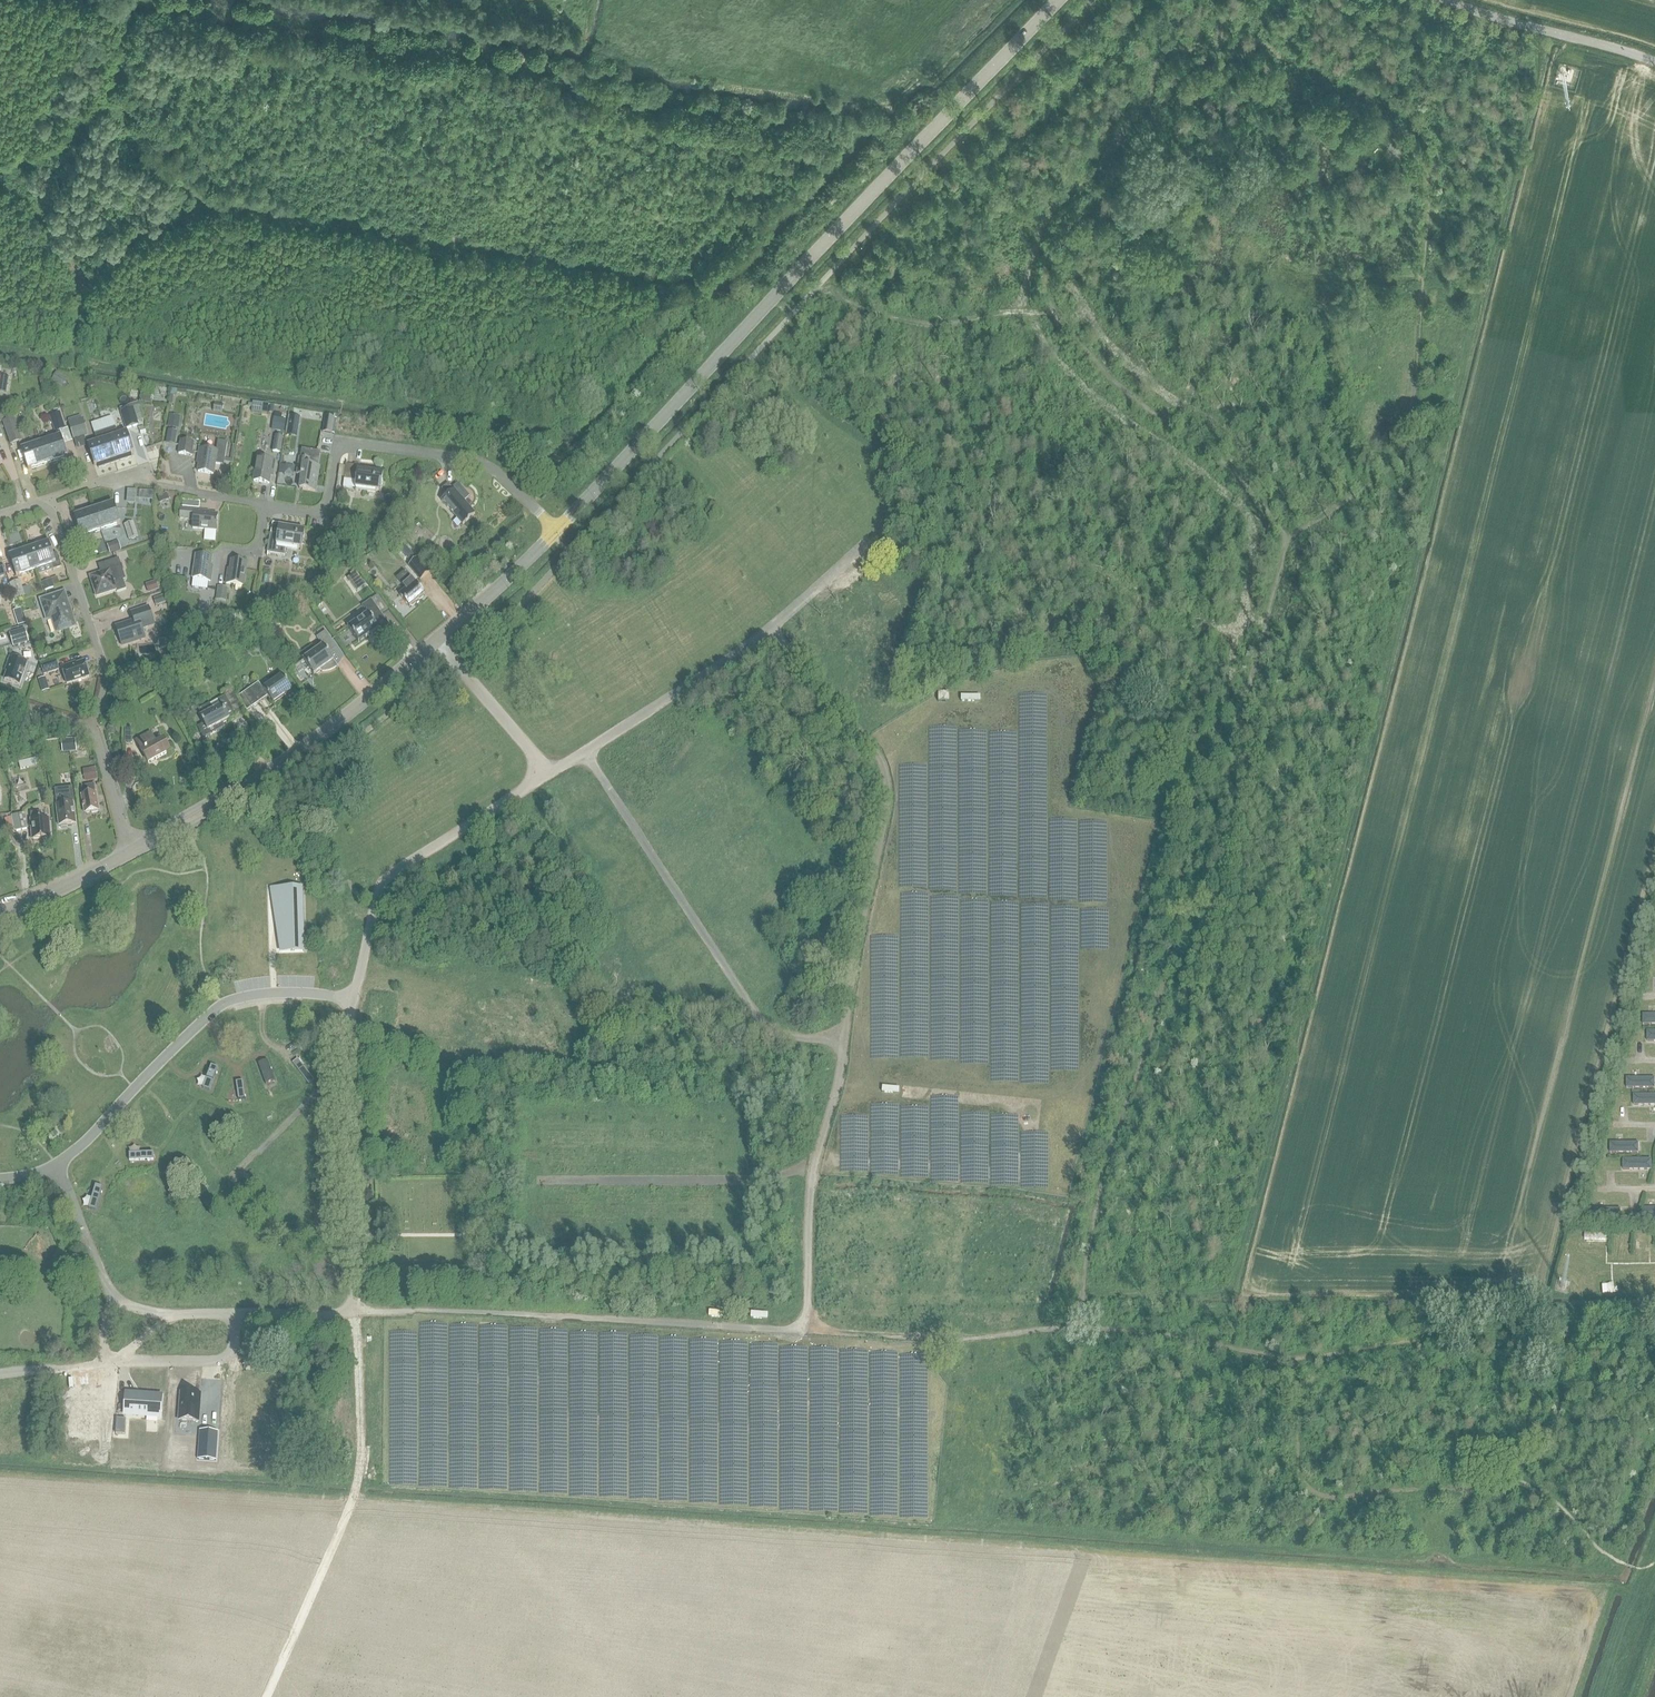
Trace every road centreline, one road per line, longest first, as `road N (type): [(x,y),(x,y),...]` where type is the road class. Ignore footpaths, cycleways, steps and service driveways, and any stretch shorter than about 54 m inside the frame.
road 1 (secondary): [(556,531),(1059,0)]
road 2 (residential): [(352,996),(355,1311),(237,1313)]
road 3 (track): [(355,1311),(362,1461),(355,1491),(265,1696)]
road 4 (unclassified): [(547,773),(769,628),(865,544)]
road 5 (residential): [(556,531),(492,469),(344,442),(320,514),(266,505)]
road 6 (residential): [(54,1166),(225,1004),(272,994),(352,996)]
road 7 (unclassified): [(352,996),(386,879),(547,773)]
road 8 (secondary): [(235,792),(435,641)]
road 9 (residential): [(49,498),(103,663),(90,733)]
road 10 (unclassified): [(1654,62),(1462,0)]
road 11 (unclassified): [(547,773),(435,641)]
road 12 (residential): [(237,1313),(233,1344),(211,1361),(104,1363)]
road 13 (secondary): [(435,641),(556,531)]
road 14 (residential): [(111,1298),(54,1166)]
road 15 (secondary): [(0,913),(130,852)]
road 16 (residential): [(237,1313),(137,1310),(111,1298)]
road 17 (residential): [(130,852),(90,733)]

